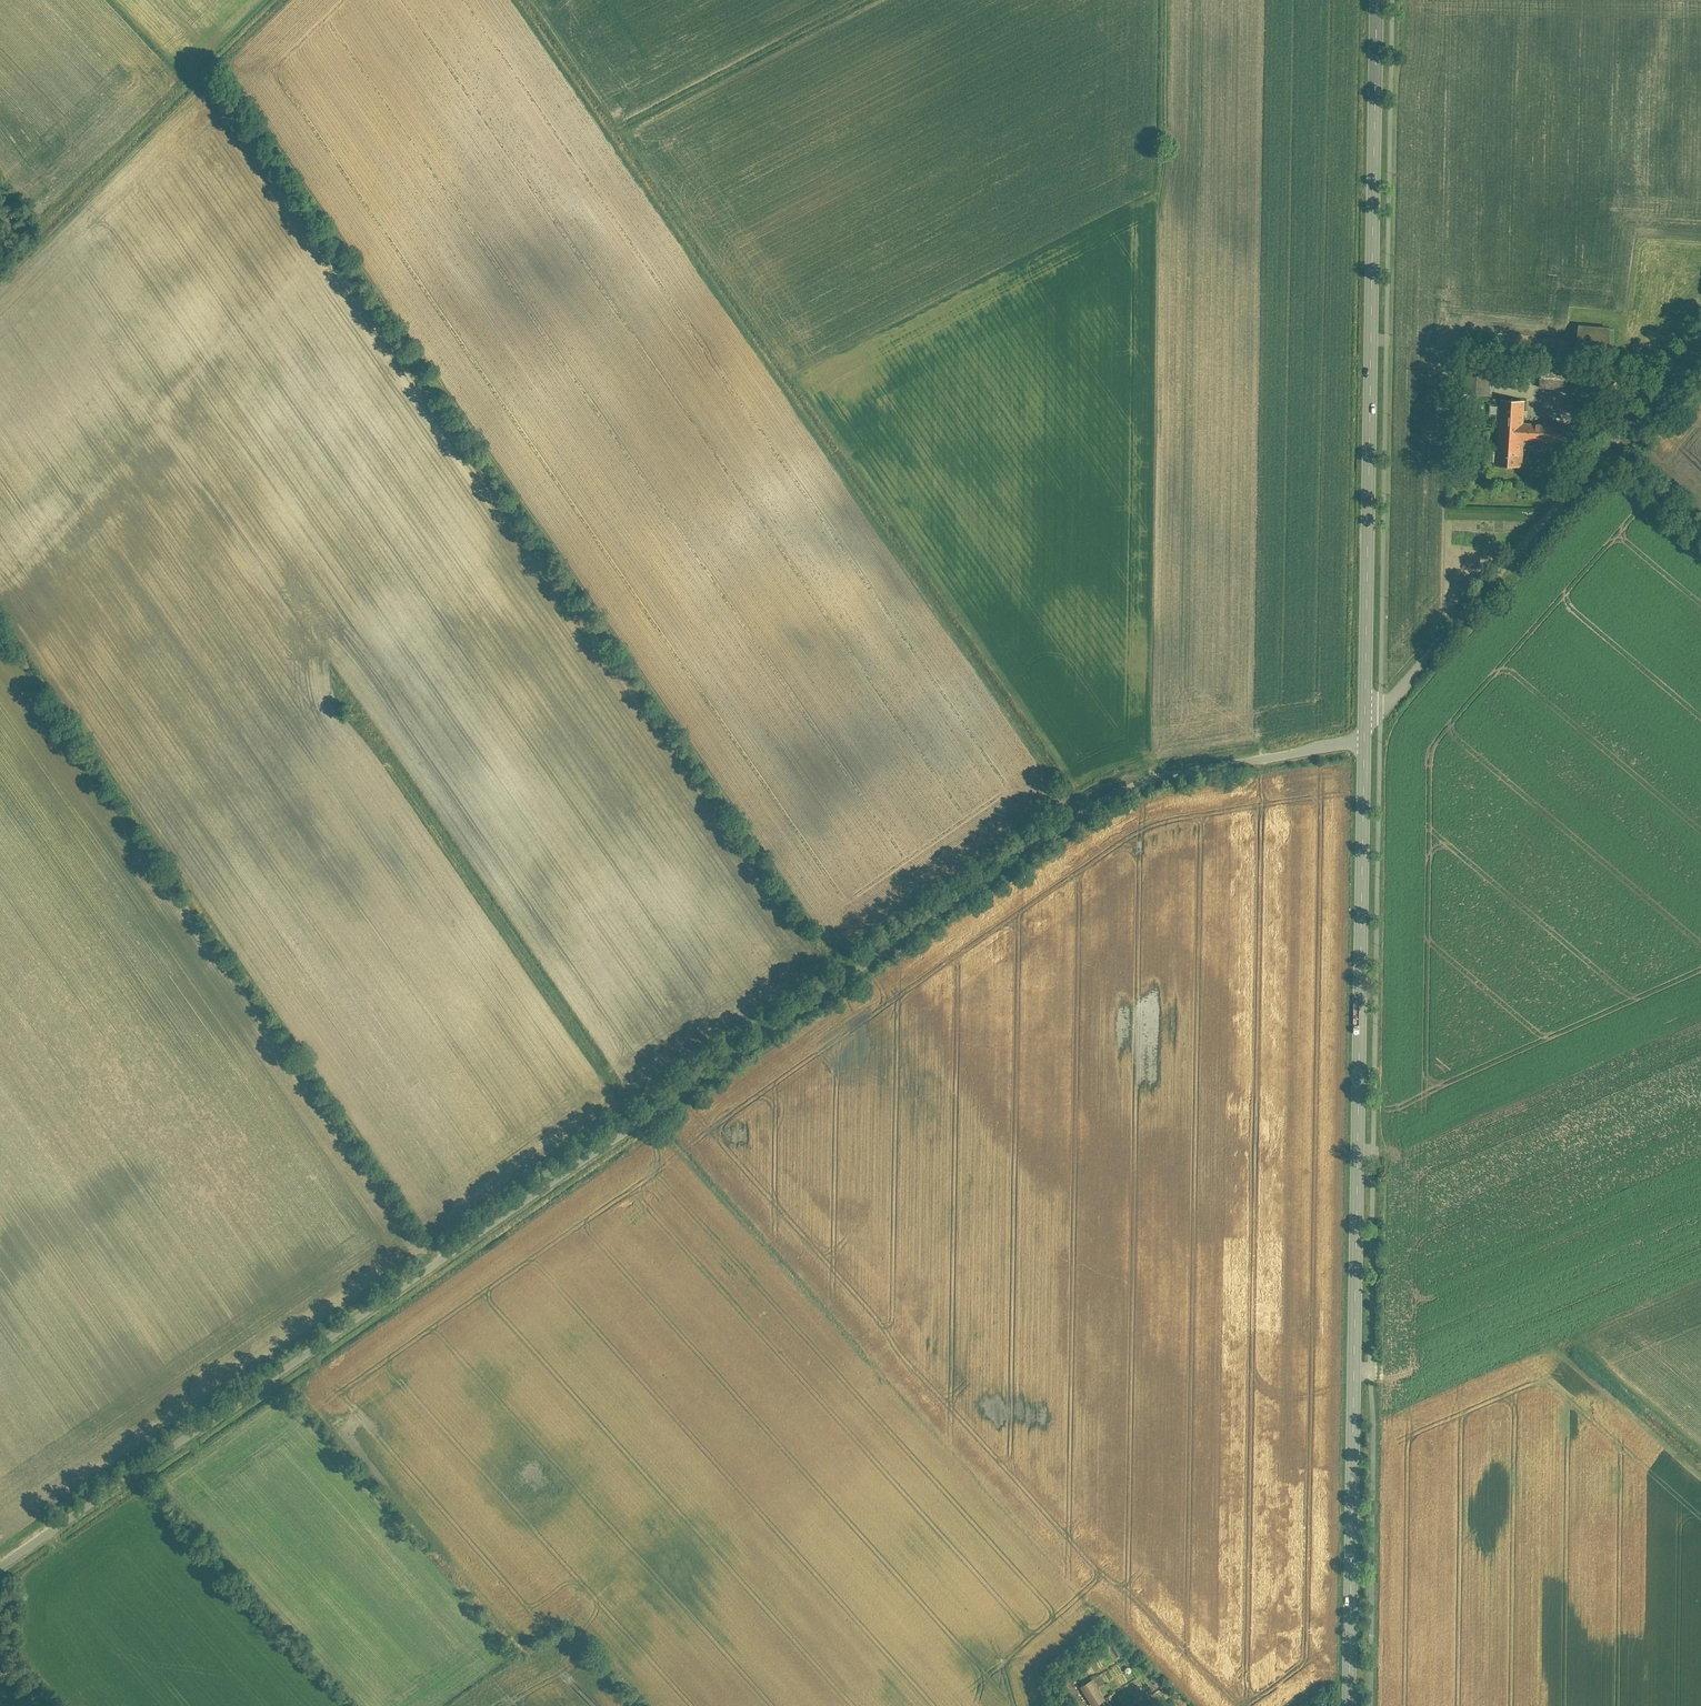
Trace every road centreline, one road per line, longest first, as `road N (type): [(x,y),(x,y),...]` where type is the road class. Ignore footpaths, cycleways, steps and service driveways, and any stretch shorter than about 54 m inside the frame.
road 1 (residential): [(1366,742),(1170,775),(1116,794),(0,1568)]
road 2 (tertiary): [(1348,1705),(1366,742)]
road 3 (tertiary): [(1367,711),(1378,0)]
road 4 (residential): [(1700,341),(1391,699),(1367,711)]

